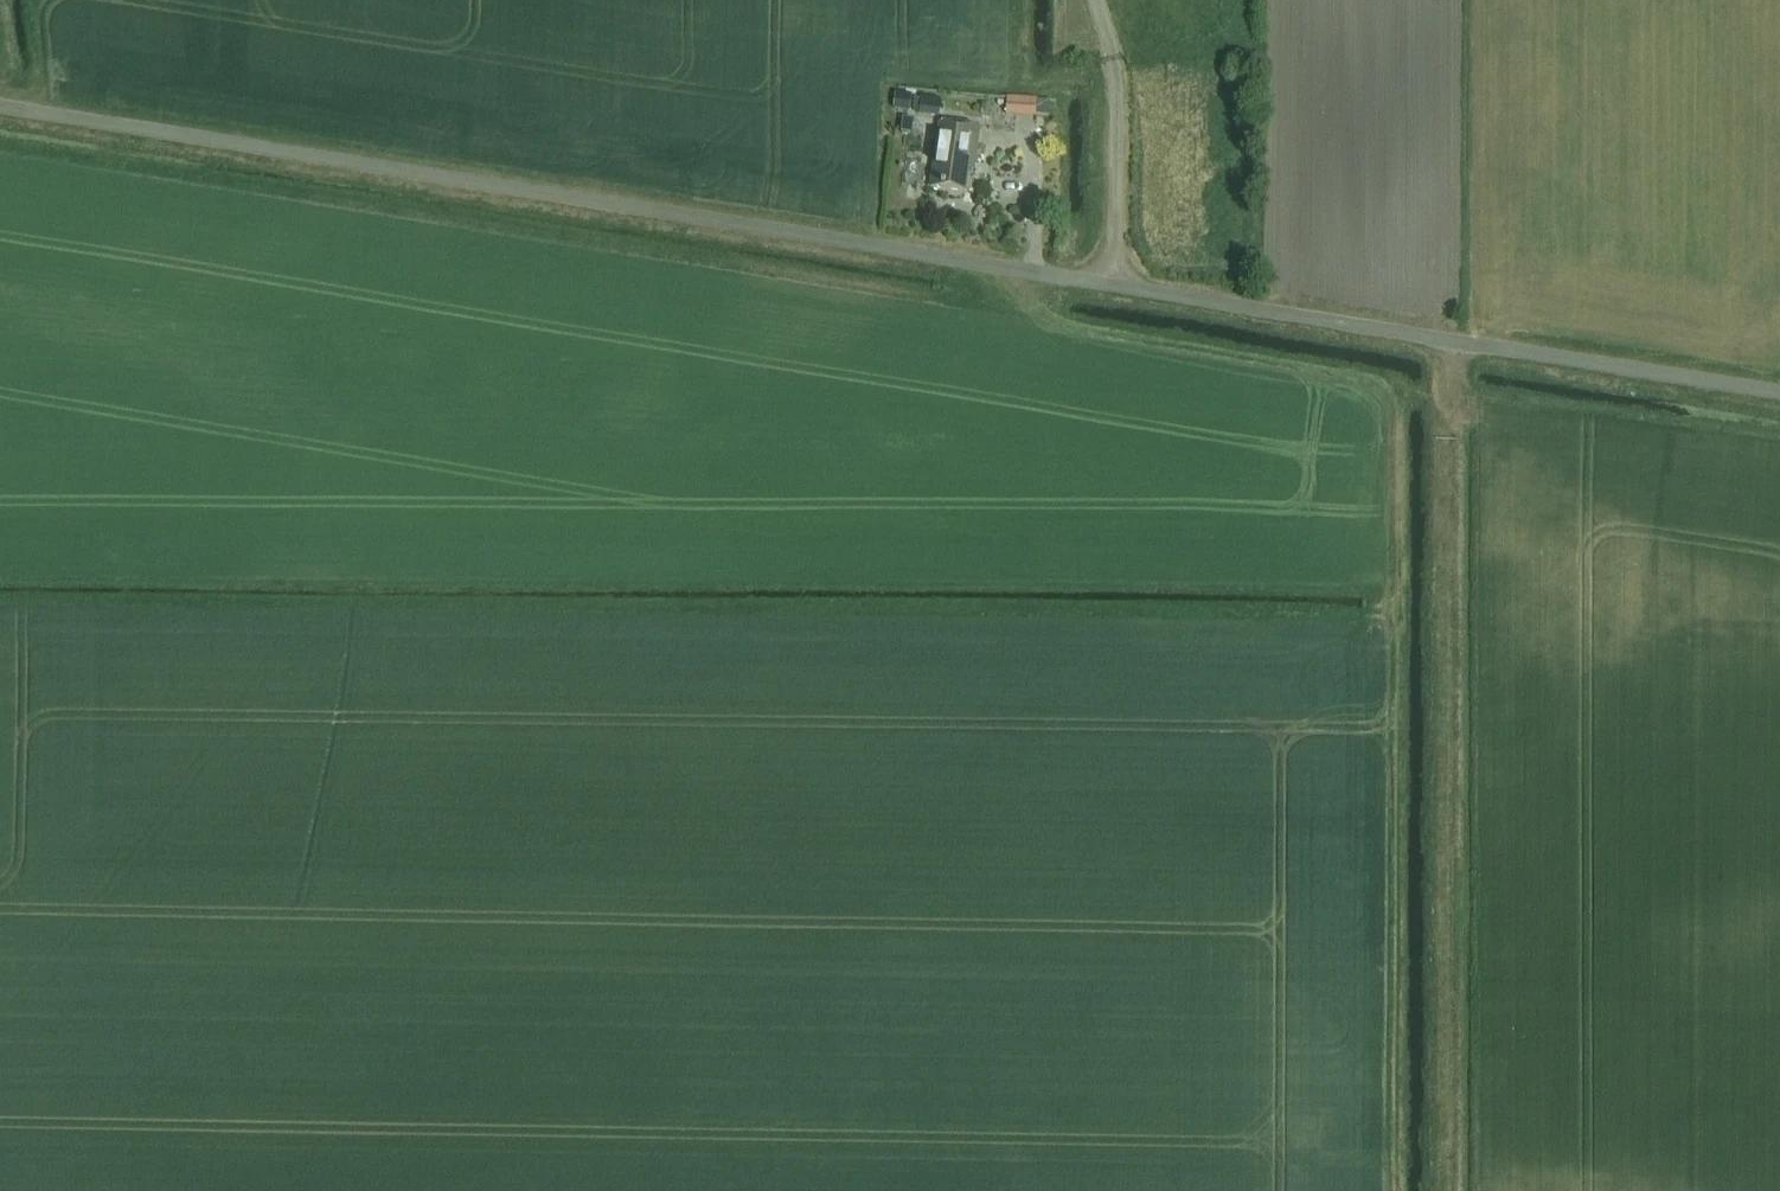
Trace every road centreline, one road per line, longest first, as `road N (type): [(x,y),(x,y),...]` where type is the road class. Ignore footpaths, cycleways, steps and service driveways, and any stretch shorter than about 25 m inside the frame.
road 1 (unclassified): [(1779,388),(0,108)]

